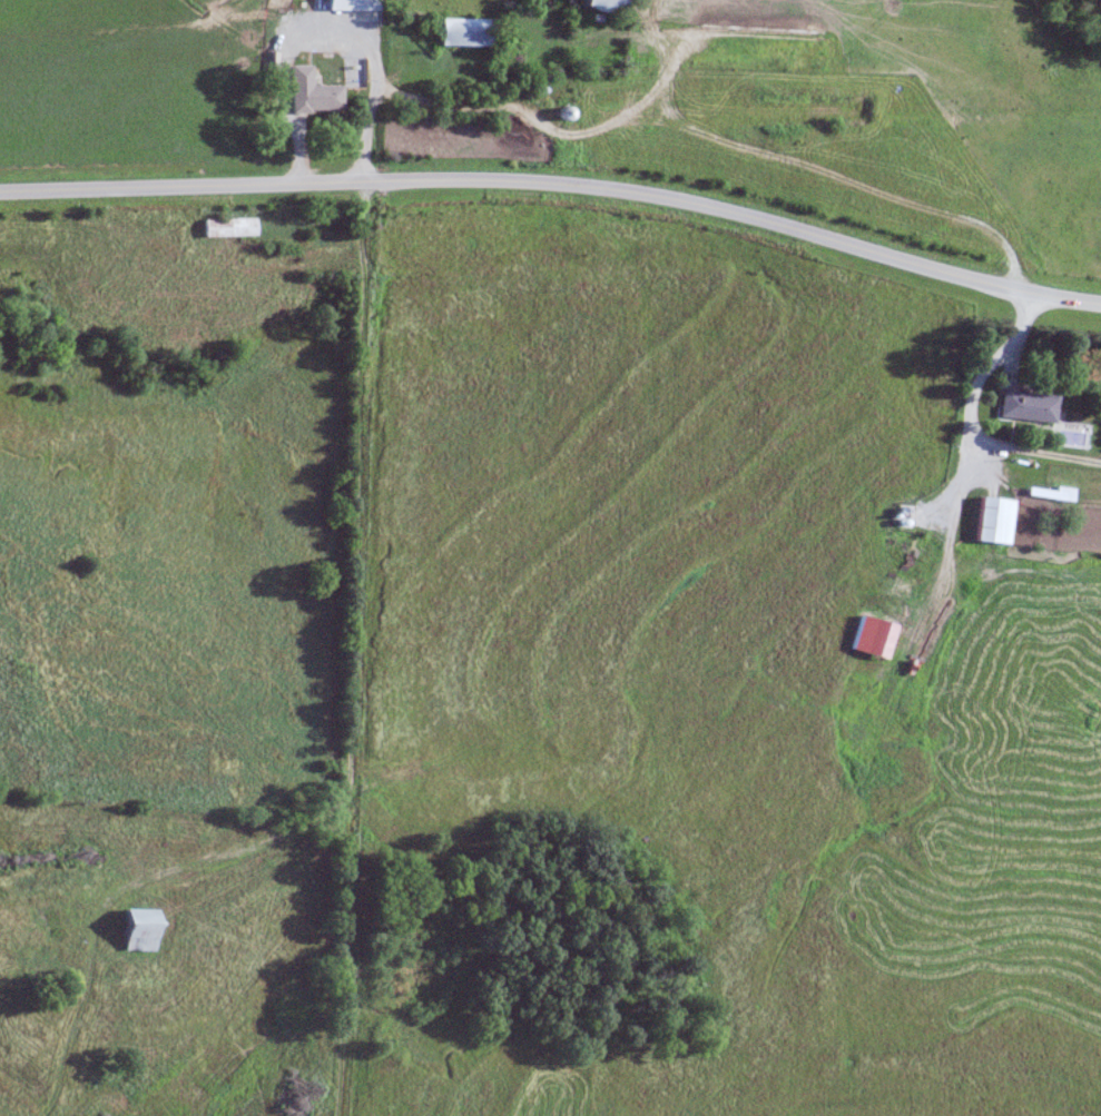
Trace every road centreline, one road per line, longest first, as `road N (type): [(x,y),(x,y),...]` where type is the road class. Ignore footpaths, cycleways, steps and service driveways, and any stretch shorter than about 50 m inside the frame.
road 1 (secondary): [(1100,303),(719,207),(571,182),(362,177),(0,196)]

